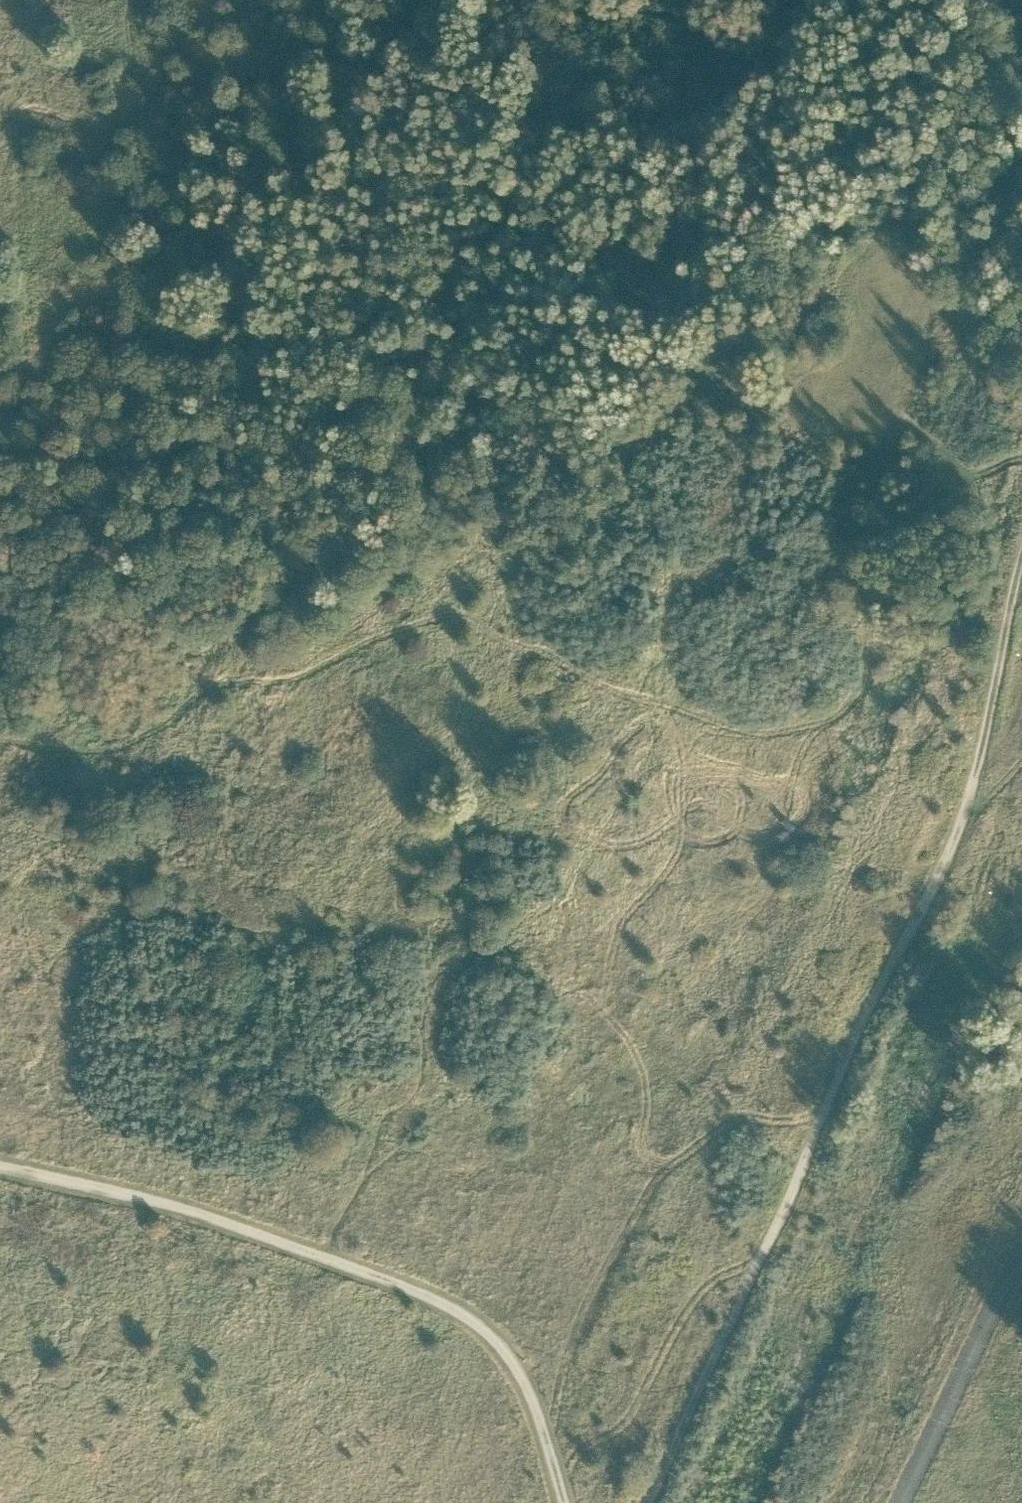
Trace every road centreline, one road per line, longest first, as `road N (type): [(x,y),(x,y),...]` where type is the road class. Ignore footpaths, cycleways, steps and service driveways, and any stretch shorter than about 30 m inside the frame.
road 1 (track): [(651,1502),(806,1185),(974,777),(1021,577)]
road 2 (track): [(0,1166),(371,1267),(503,1339),(539,1398),(572,1502)]

